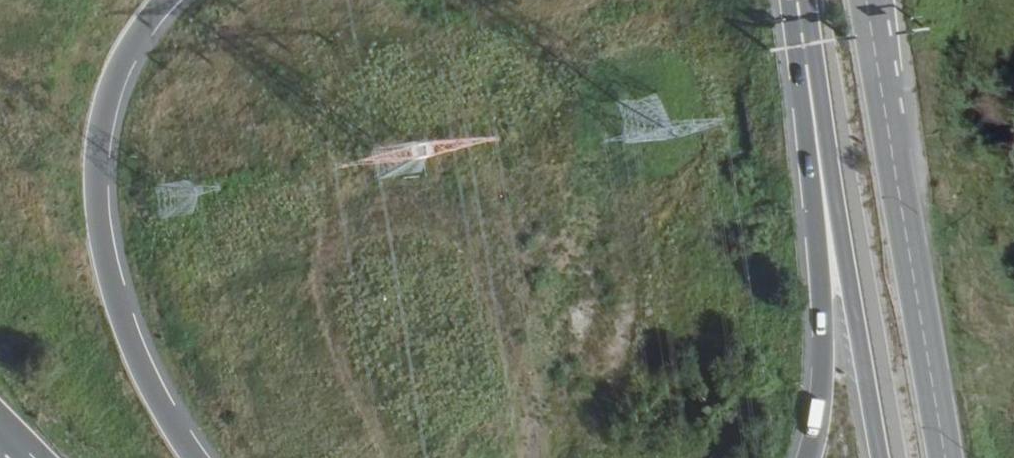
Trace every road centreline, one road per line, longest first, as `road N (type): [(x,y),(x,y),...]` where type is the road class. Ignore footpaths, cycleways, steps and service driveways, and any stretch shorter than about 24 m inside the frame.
road 1 (motorway): [(194,457),(134,346),(98,203),(108,102),(137,37),(166,0)]
road 2 (primary): [(805,0),(889,457)]
road 3 (primary): [(946,457),(865,0)]
road 4 (motorway): [(801,0),(824,357),(809,457)]

